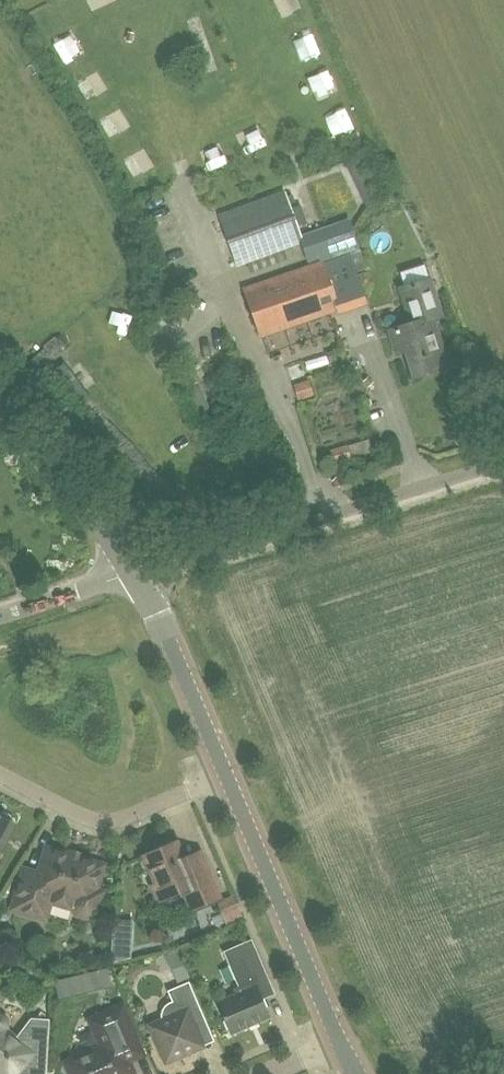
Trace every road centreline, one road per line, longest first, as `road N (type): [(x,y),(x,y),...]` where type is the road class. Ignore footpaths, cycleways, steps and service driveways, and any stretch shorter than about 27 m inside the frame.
road 1 (unclassified): [(137,579),(503,464)]
road 2 (tertiary): [(340,1044),(222,774)]
road 3 (residential): [(222,774),(112,827),(0,774)]
road 4 (tertiary): [(137,579),(93,514),(0,414)]
road 5 (tertiary): [(222,774),(137,579)]
road 6 (unclassified): [(0,621),(137,579)]

